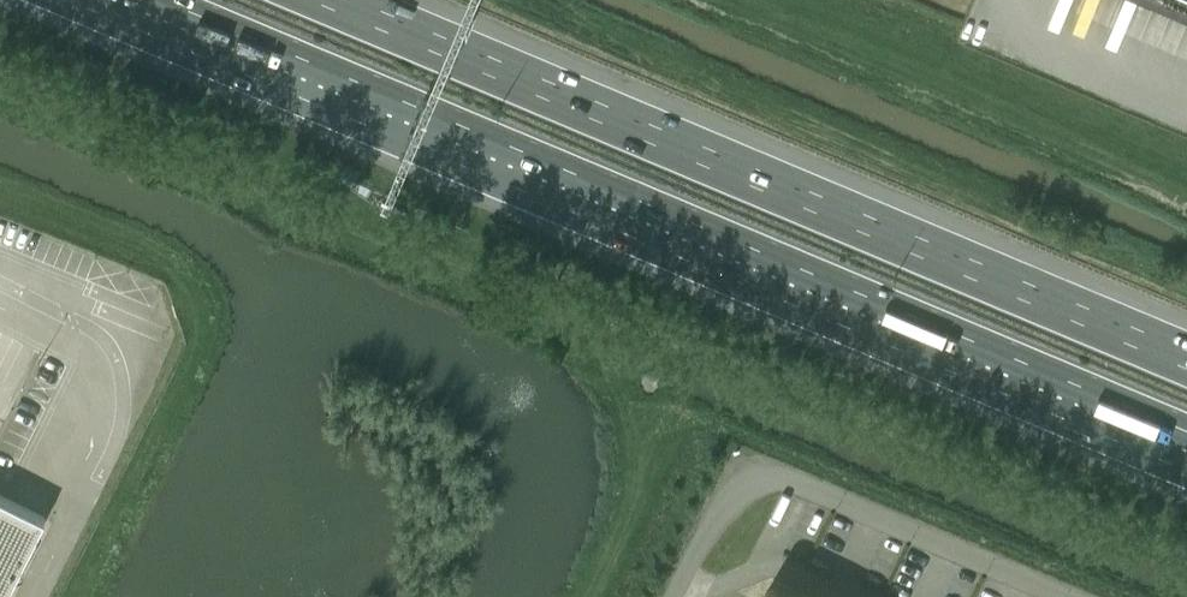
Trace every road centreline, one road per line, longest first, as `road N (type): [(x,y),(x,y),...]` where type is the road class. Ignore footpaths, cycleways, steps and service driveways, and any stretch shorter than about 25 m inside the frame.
road 1 (motorway): [(158,0),(1186,433)]
road 2 (motorway): [(1186,360),(344,0)]

